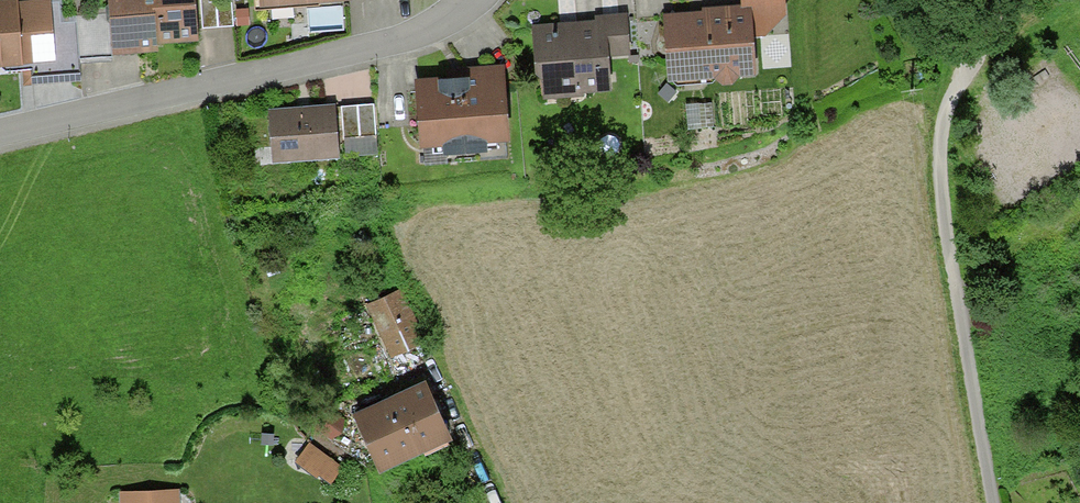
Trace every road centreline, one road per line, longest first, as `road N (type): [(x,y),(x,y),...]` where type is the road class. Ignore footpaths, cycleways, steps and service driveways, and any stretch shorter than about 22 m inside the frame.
road 1 (track): [(991,502),(947,256),(940,120),(962,62),(1019,26)]
road 2 (residential): [(476,0),(445,22),(368,50),(0,134)]

